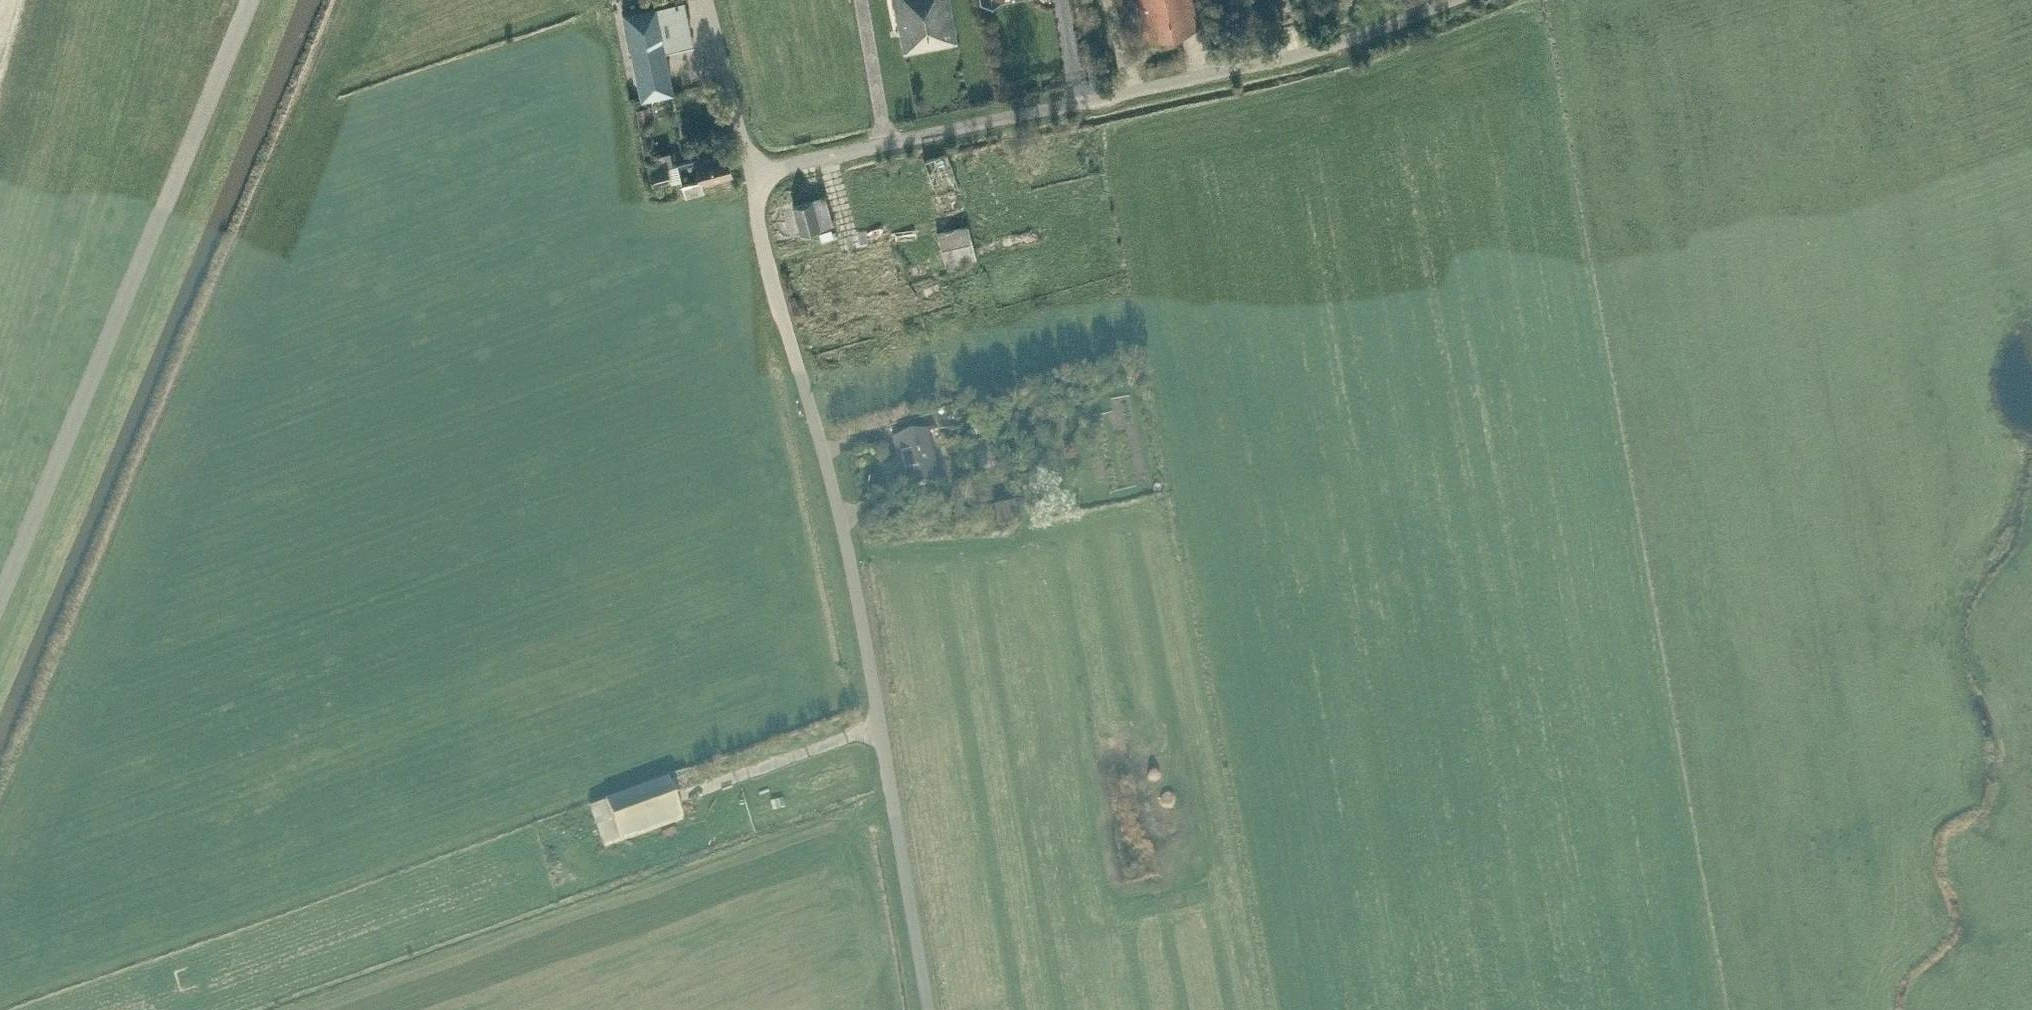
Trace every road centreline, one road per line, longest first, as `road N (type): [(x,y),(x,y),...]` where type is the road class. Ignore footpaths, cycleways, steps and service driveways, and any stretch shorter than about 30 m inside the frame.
road 1 (unclassified): [(928,1009),(850,563),(748,175)]
road 2 (unclassified): [(748,175),(1280,60),(1453,0)]
road 3 (unclassified): [(0,599),(247,0)]
road 4 (unclassified): [(748,175),(705,0)]

